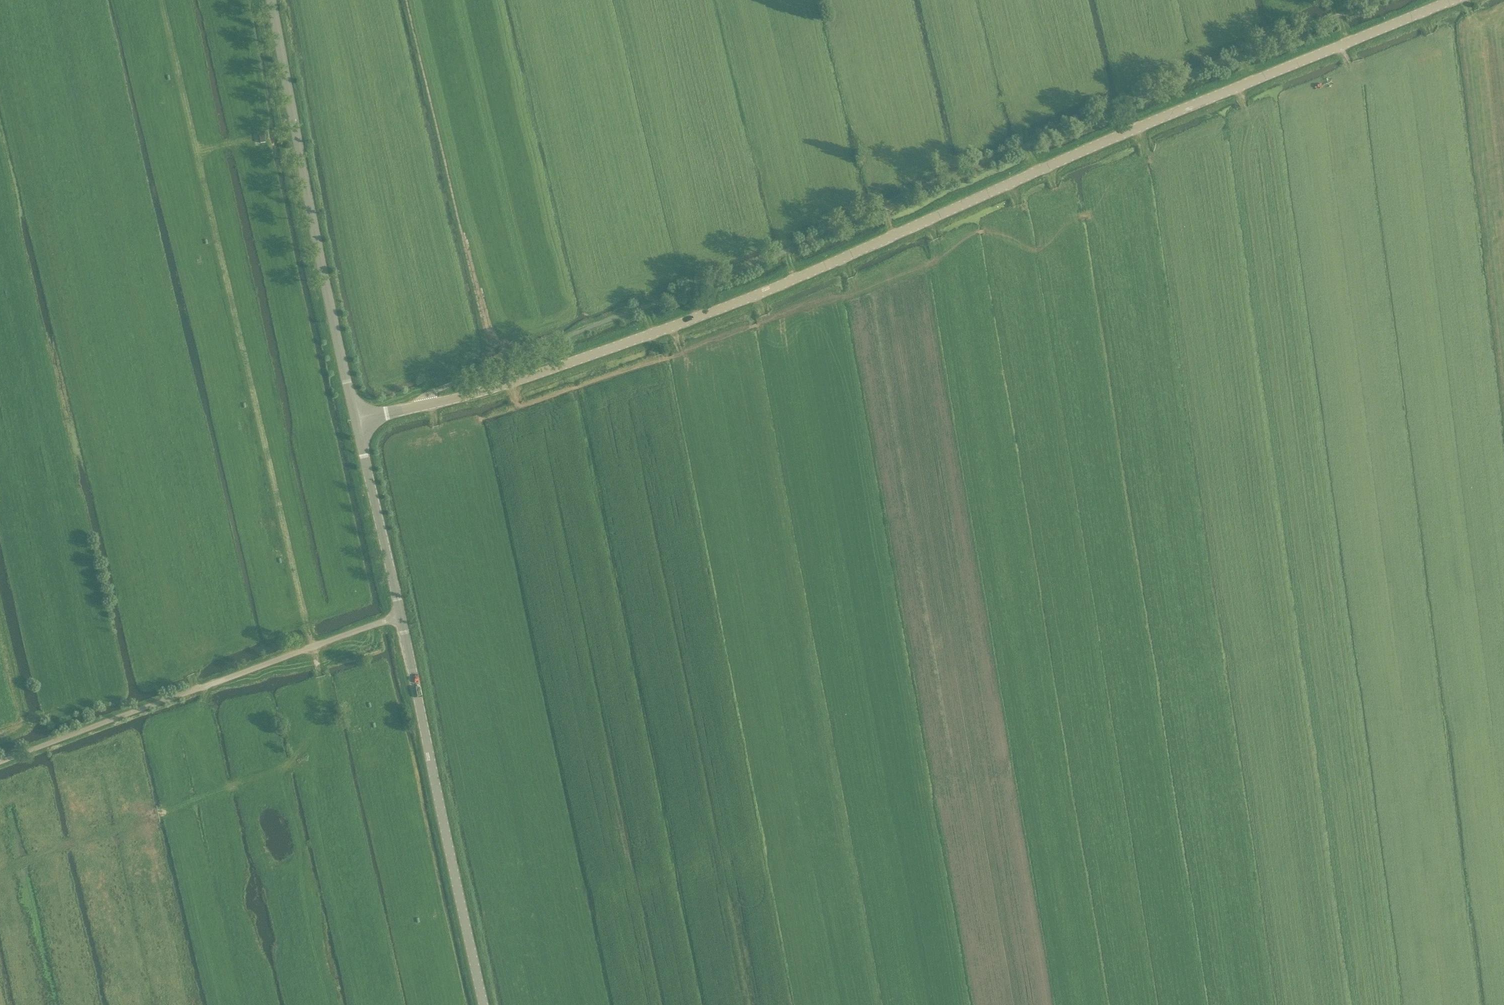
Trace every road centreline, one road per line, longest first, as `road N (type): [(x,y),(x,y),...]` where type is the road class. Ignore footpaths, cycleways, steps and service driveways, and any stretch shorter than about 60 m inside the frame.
road 1 (unclassified): [(421,407),(672,328),(1457,0)]
road 2 (unclassified): [(421,407),(435,392),(1380,0)]
road 3 (unclassified): [(358,424),(271,0)]
road 4 (unclassified): [(0,762),(400,616)]
road 5 (unclassified): [(483,1004),(400,616)]
road 6 (unclassified): [(400,616),(358,424)]

